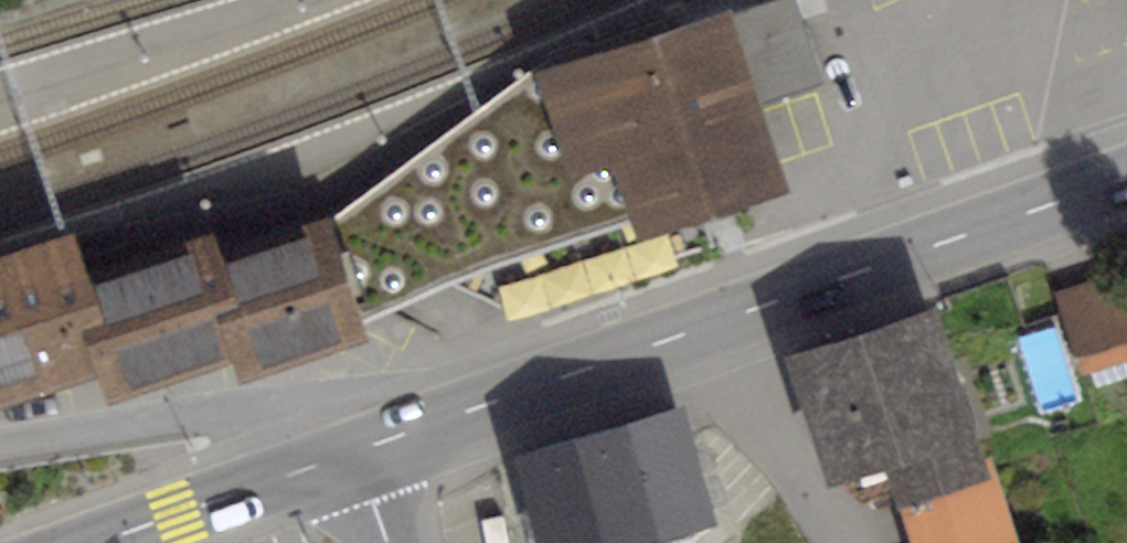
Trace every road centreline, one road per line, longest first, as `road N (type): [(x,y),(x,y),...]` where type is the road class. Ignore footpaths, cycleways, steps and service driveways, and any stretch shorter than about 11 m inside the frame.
road 1 (tertiary): [(1126,177),(358,452)]
road 2 (tertiary): [(358,452),(96,542)]

